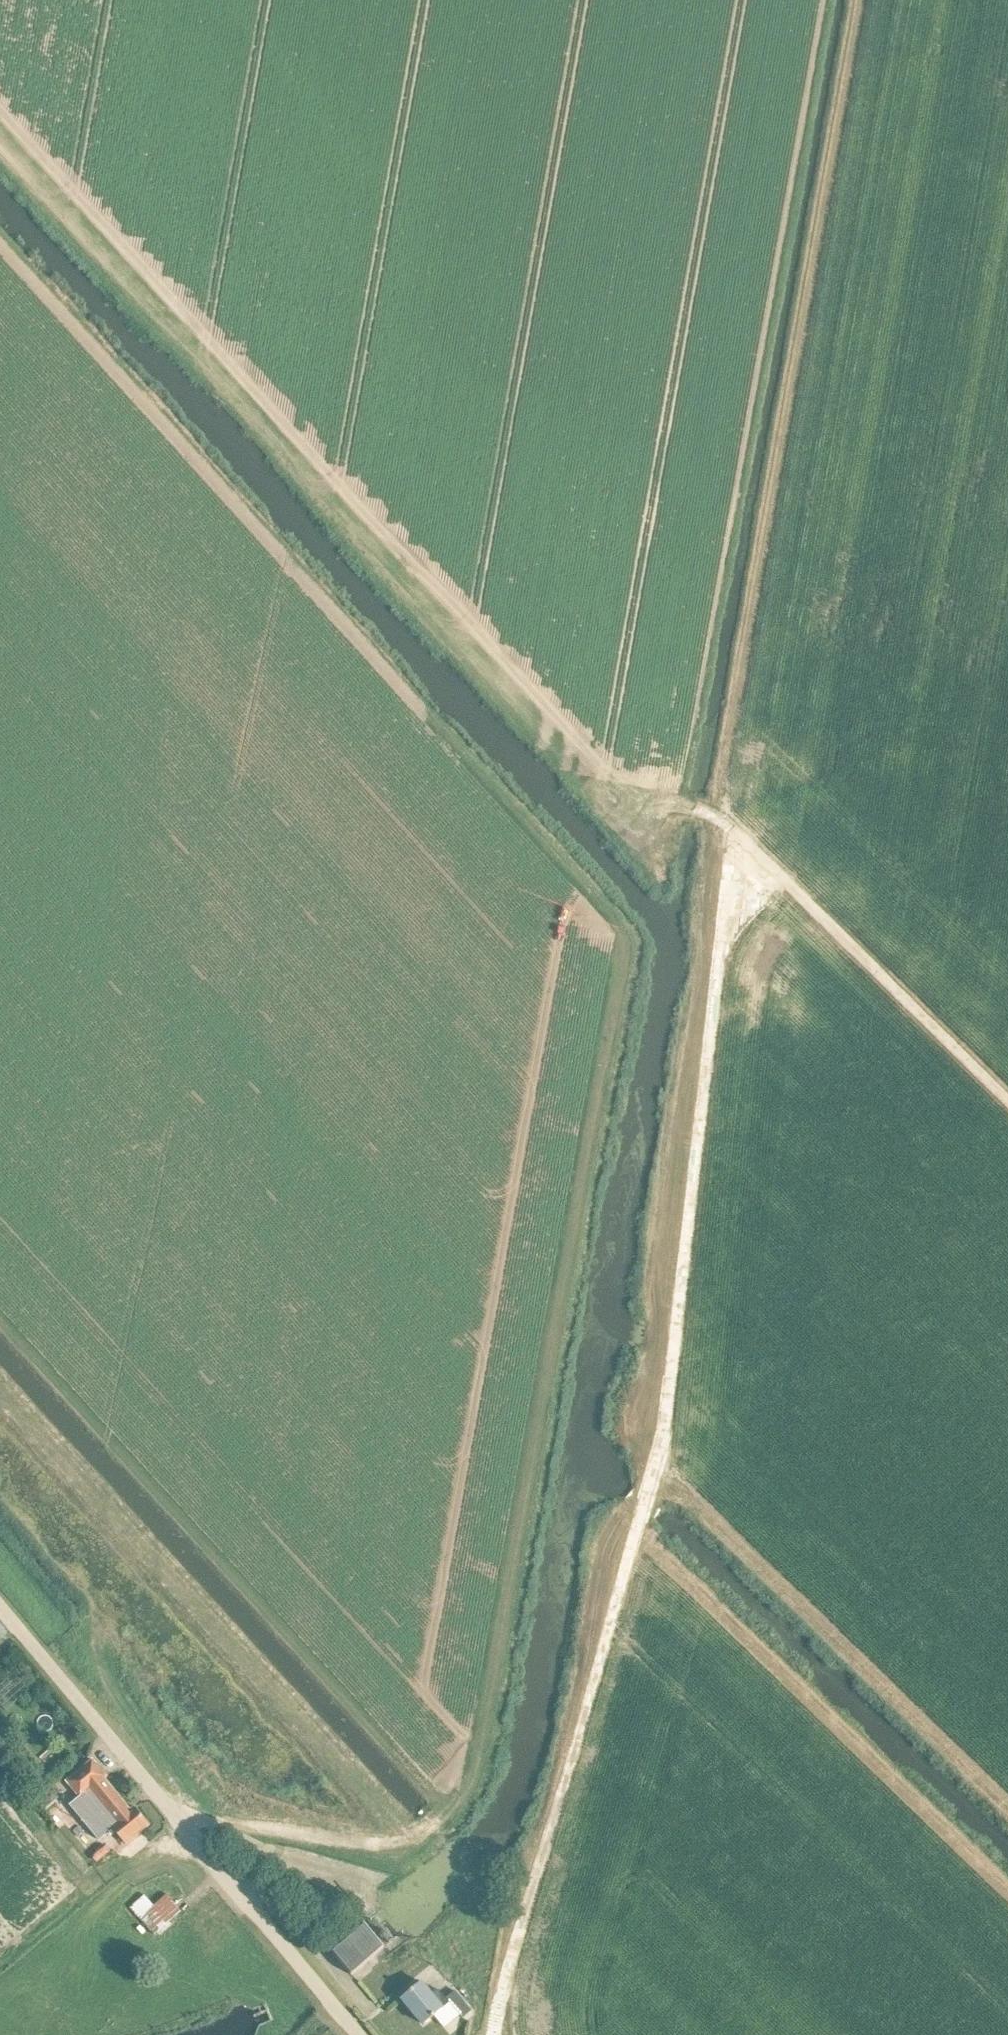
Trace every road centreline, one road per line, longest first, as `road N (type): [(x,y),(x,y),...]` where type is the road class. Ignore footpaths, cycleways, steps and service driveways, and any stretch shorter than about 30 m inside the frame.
road 1 (unclassified): [(353,2034),(0,1609)]

